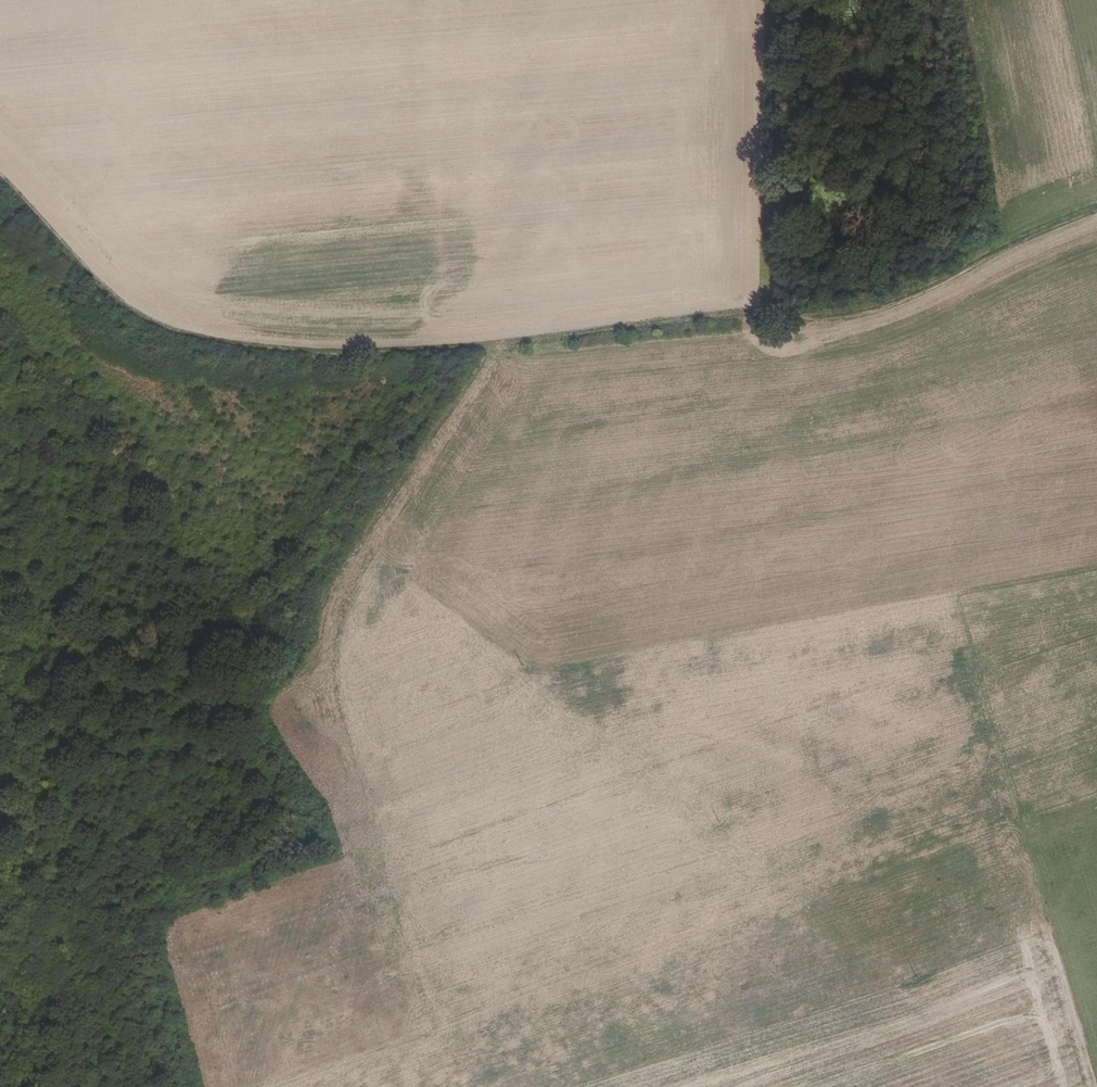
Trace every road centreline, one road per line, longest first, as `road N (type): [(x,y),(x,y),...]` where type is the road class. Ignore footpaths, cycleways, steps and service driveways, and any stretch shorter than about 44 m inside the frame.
road 1 (track): [(0,180),(143,336),(175,349),(477,355),(827,306),(1096,212)]

